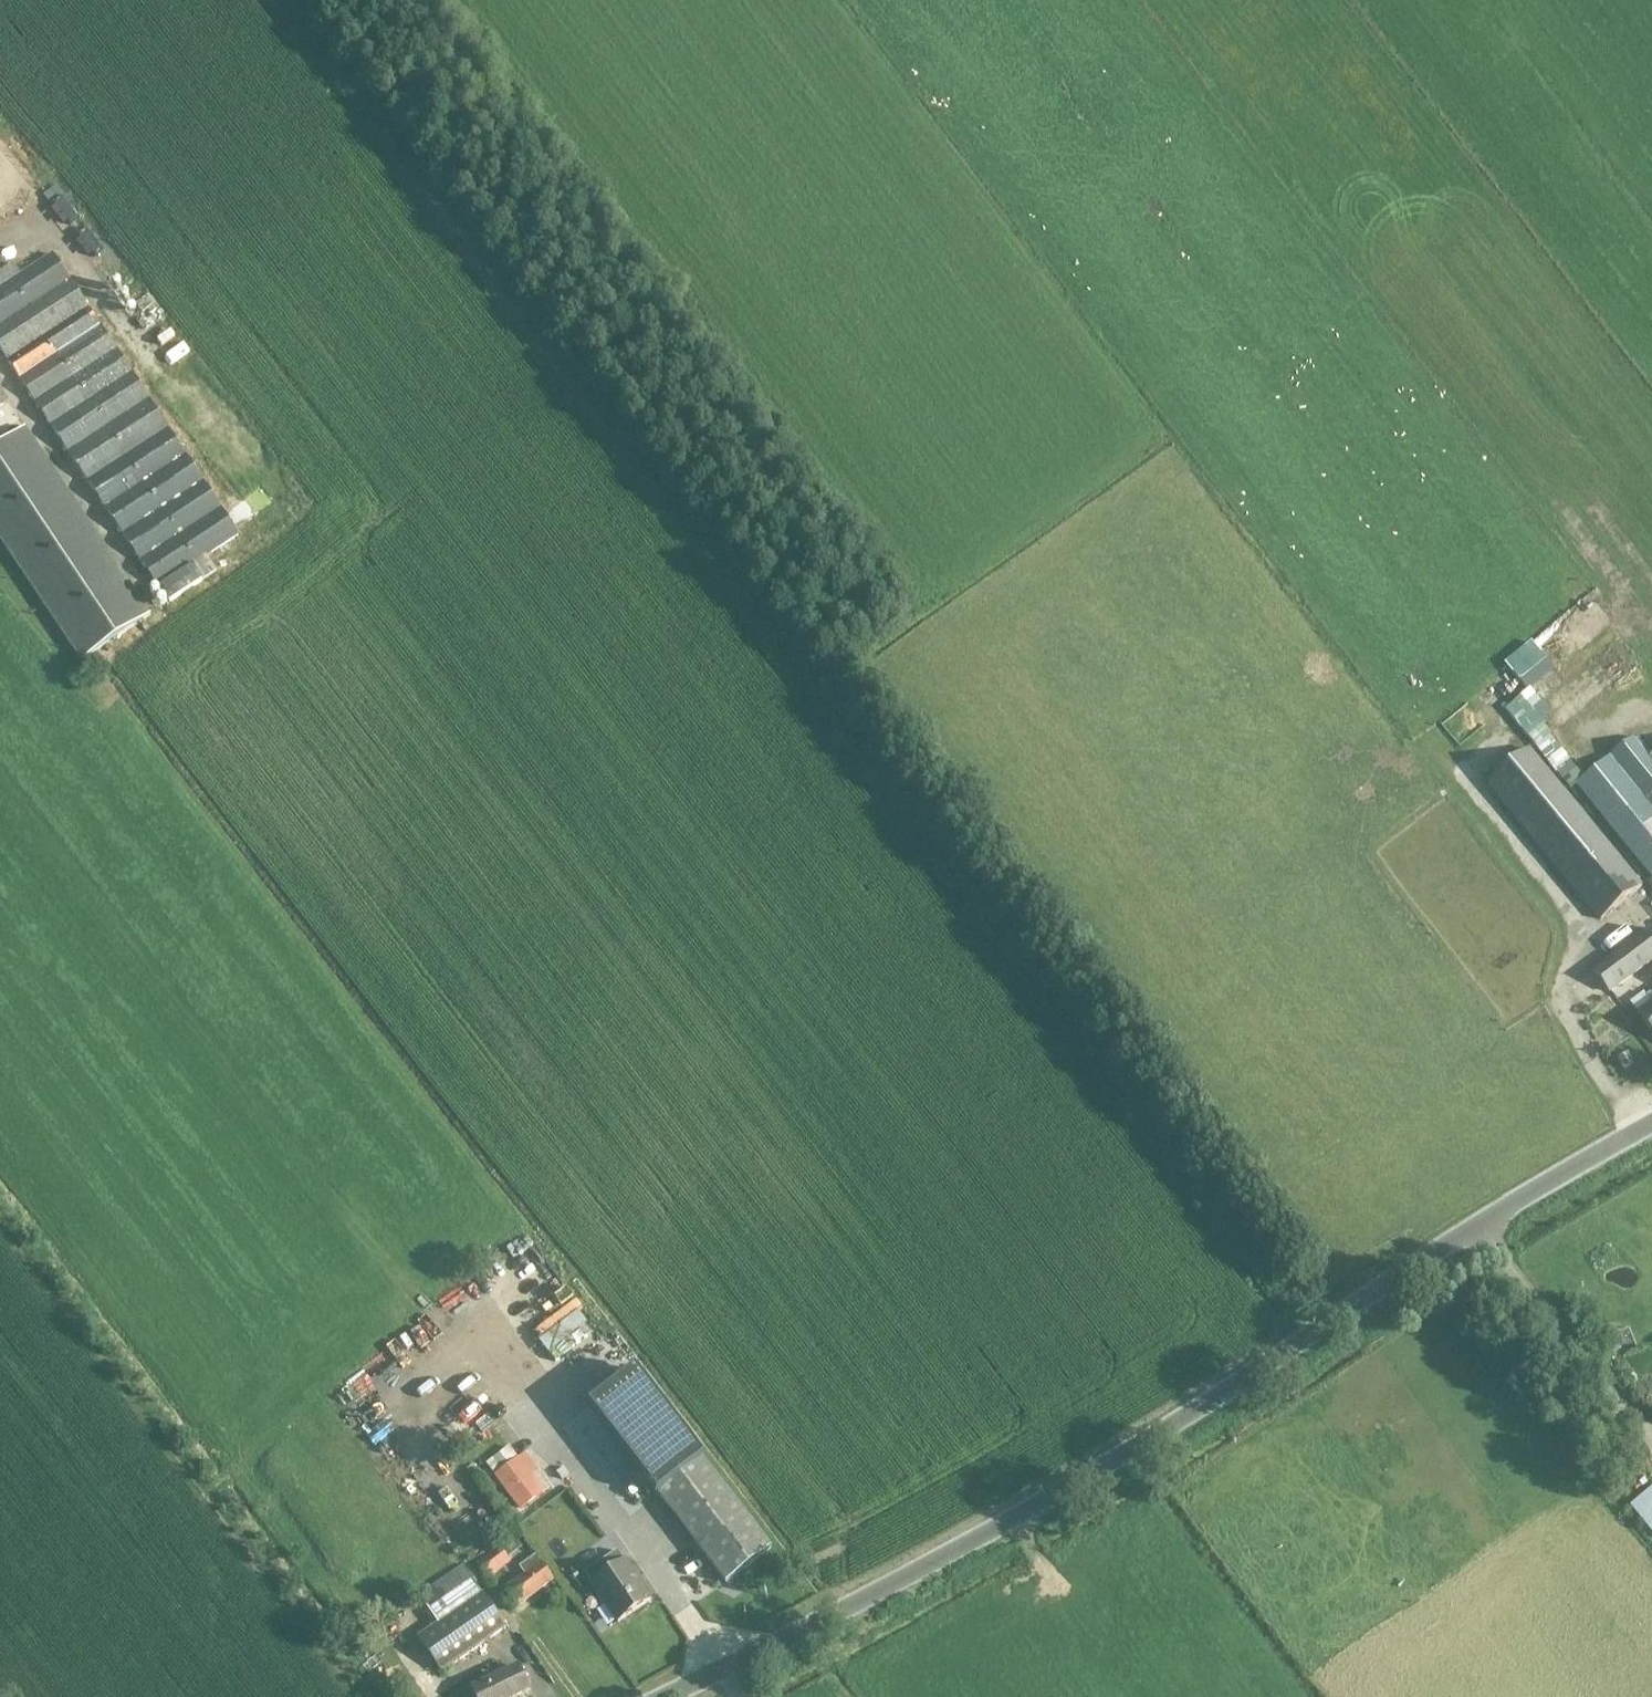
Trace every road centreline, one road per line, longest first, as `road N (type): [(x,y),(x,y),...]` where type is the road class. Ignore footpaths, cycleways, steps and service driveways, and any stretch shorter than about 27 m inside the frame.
road 1 (unclassified): [(657,1696),(830,1614),(1127,1448),(1479,1220),(1651,1119)]

